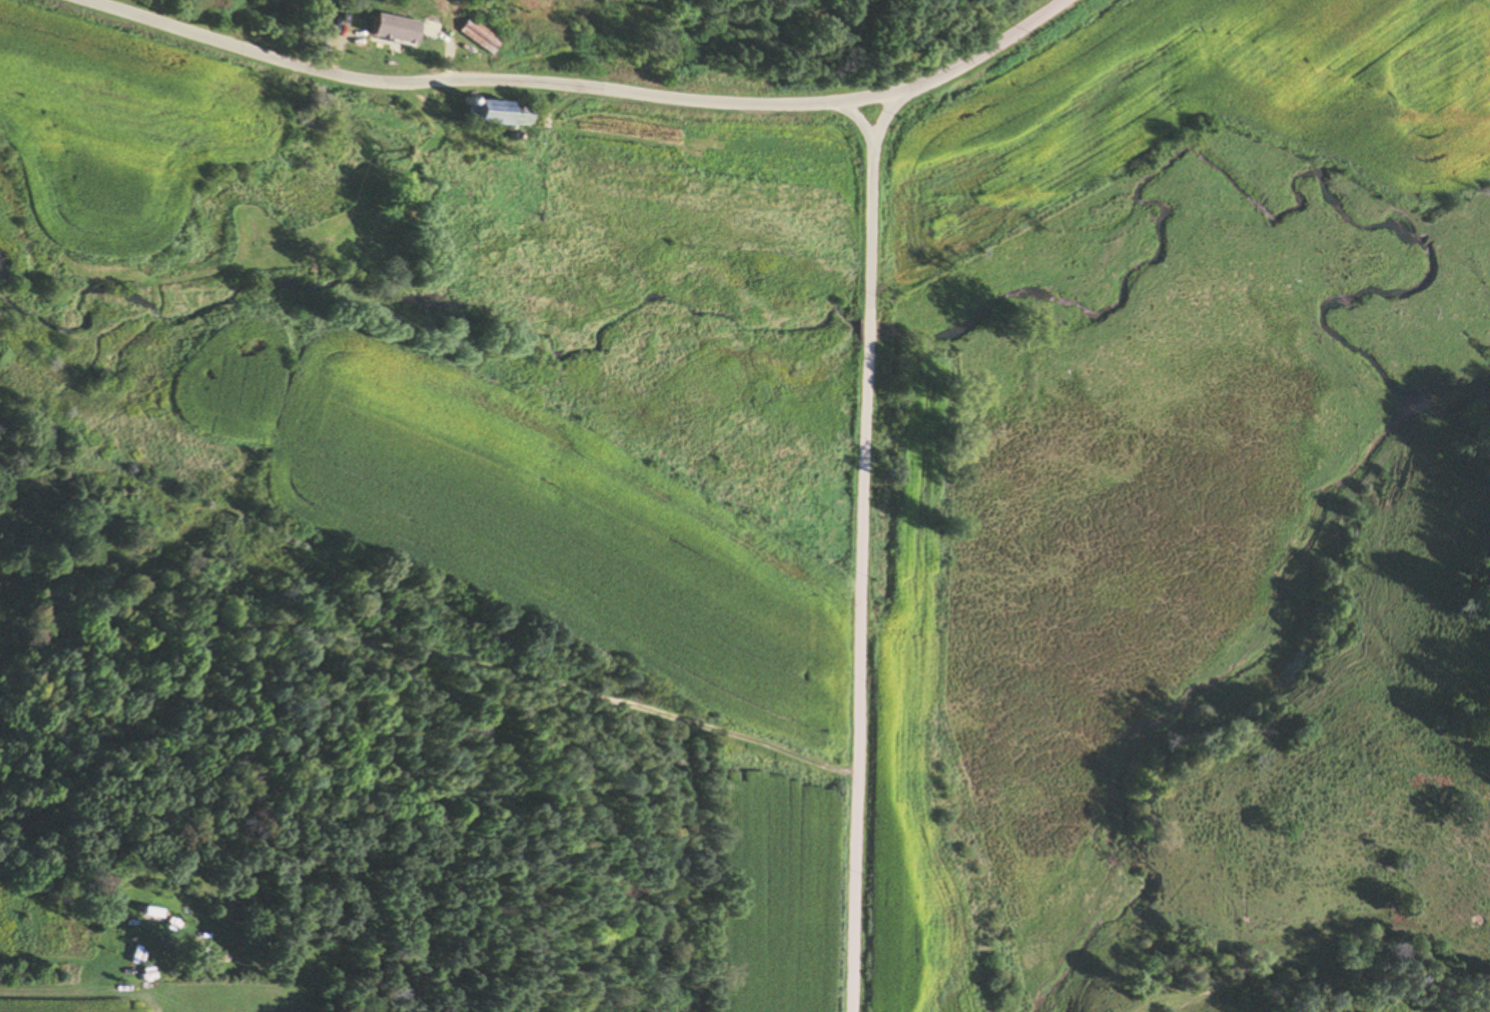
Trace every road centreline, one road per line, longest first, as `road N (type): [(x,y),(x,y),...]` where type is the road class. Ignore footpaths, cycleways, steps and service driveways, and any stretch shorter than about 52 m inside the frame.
road 1 (residential): [(84,0),(307,68),(772,104),(895,95),(962,64),(1056,0)]
road 2 (residential): [(850,1011),(867,343)]
road 3 (residential): [(867,343),(875,138),(849,102)]

